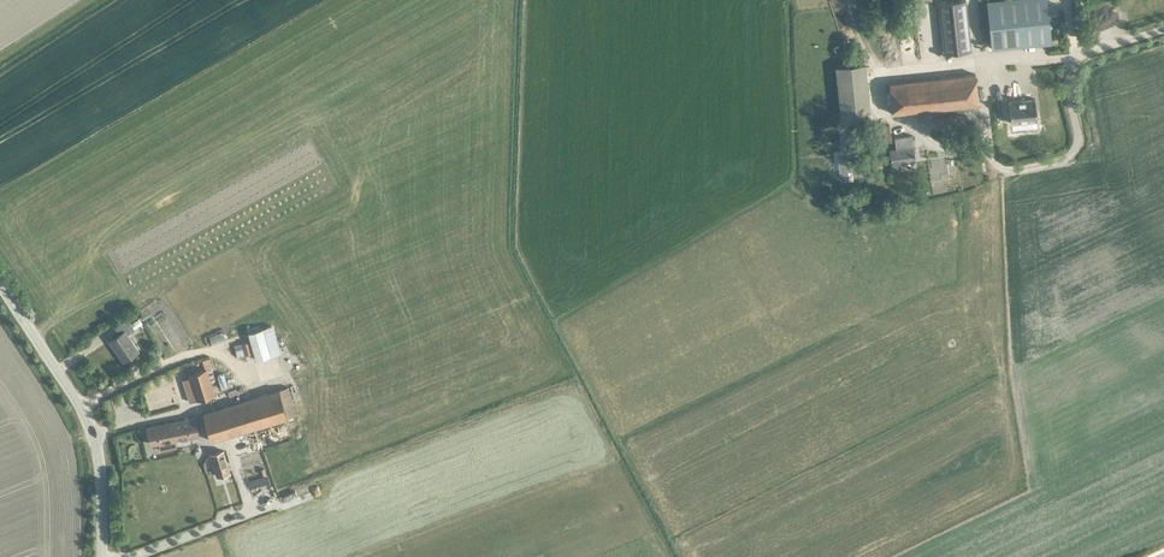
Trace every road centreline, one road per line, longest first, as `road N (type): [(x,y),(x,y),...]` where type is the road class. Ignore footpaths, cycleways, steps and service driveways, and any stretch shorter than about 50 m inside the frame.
road 1 (unclassified): [(102,556),(94,435),(0,292)]

